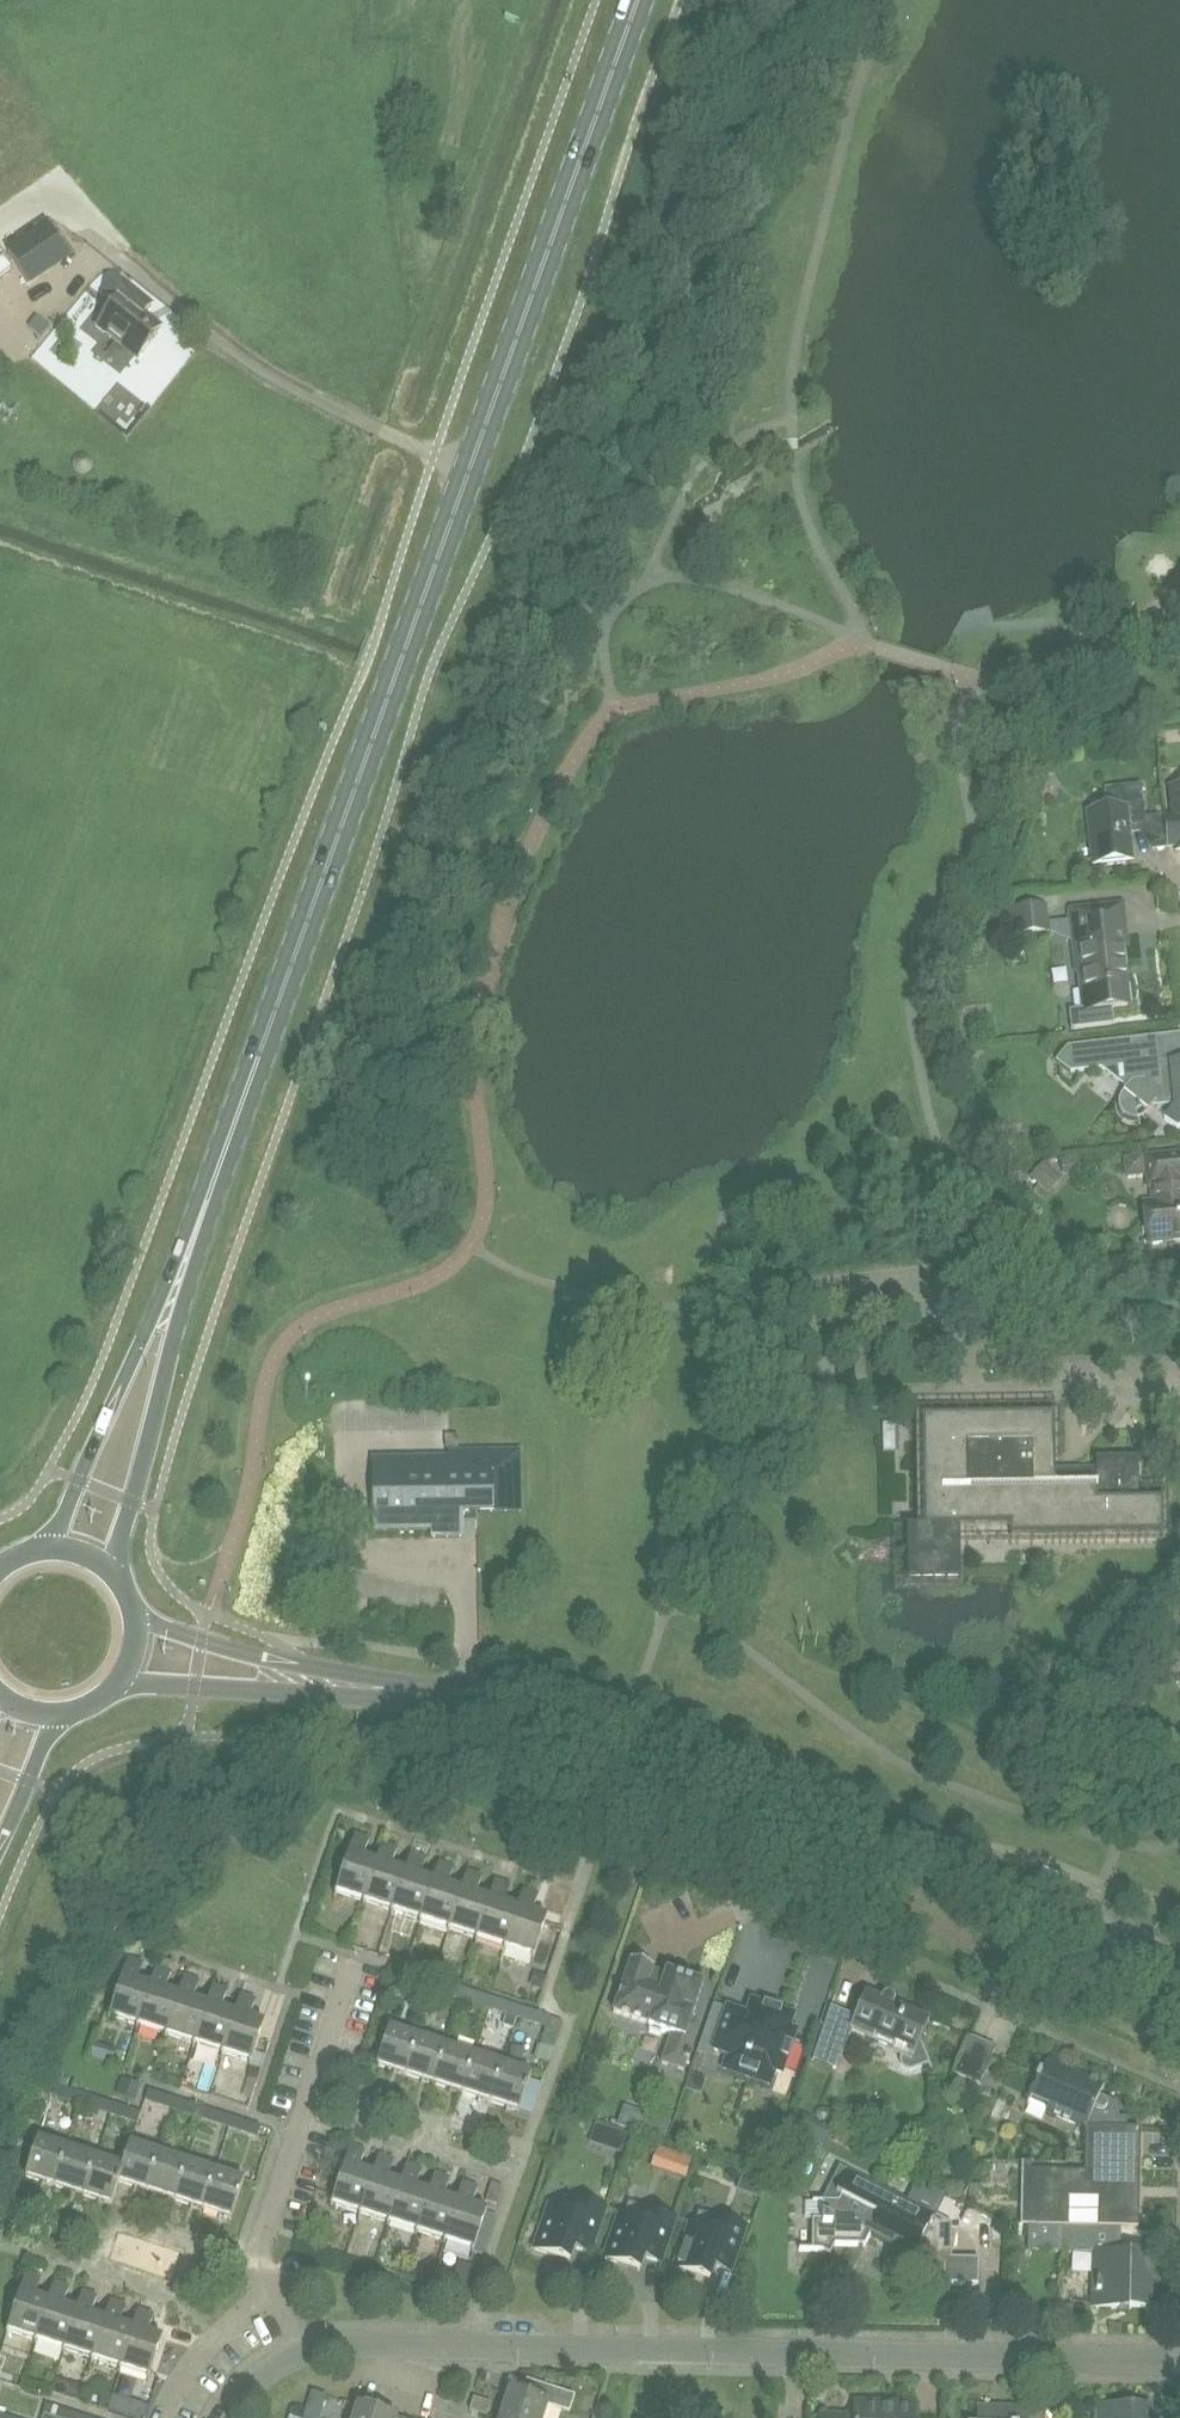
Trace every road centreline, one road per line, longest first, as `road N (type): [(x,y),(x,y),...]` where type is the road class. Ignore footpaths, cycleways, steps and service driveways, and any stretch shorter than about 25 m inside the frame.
road 1 (primary): [(207,1200),(637,0)]
road 2 (tertiary): [(1179,1963),(600,1724),(358,1686)]
road 3 (residential): [(312,2351),(388,2344),(796,2354)]
road 4 (residential): [(312,2351),(261,2270),(259,2247),(353,1959)]
road 5 (primary): [(207,1200),(190,1217),(60,1521),(37,1549)]
road 6 (primary): [(116,1577),(121,1533),(209,1223),(207,1200)]
road 7 (residential): [(796,2354),(1179,2359)]
road 8 (tertiary): [(116,1684),(326,1696),(358,1686)]
road 9 (tertiary): [(358,1686),(330,1669),(223,1646),(133,1613)]
road 10 (primary): [(0,1845),(62,1713)]

